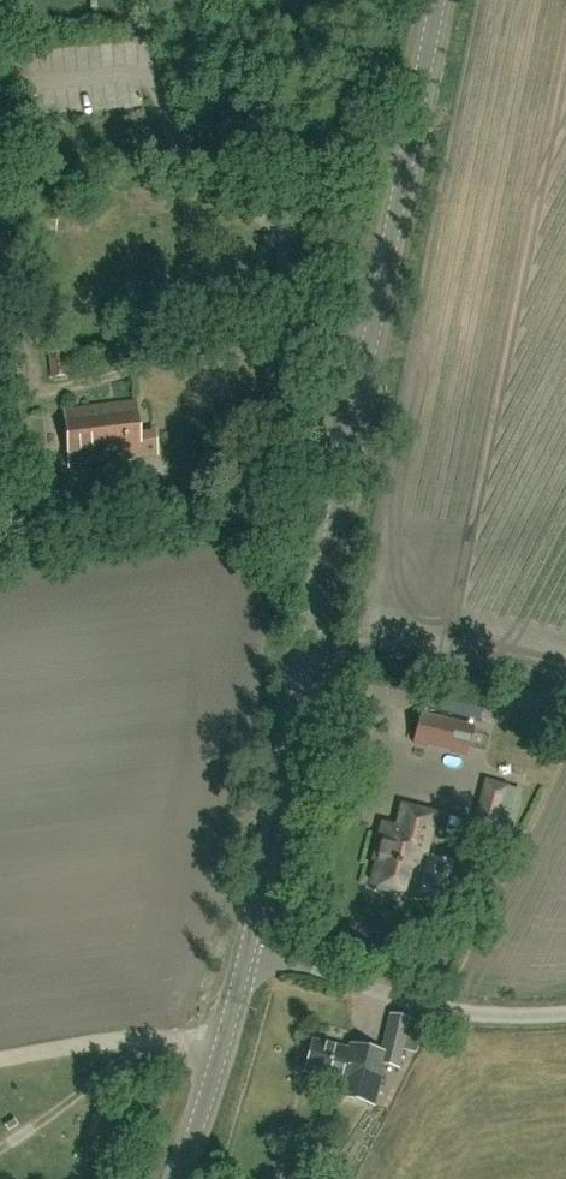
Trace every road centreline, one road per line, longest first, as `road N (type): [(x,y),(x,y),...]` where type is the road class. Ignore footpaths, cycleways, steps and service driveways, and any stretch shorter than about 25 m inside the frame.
road 1 (tertiary): [(247,945),(435,0)]
road 2 (unclassified): [(565,1017),(486,1016),(247,945)]
road 3 (tertiary): [(178,1178),(247,945)]

